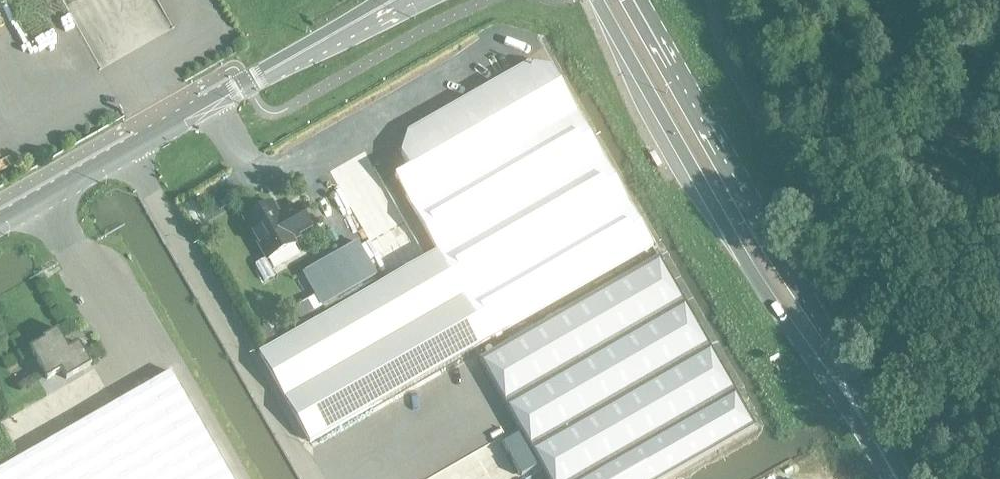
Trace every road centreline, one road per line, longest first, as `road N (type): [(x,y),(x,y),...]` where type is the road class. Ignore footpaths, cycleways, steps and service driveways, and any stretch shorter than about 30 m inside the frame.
road 1 (primary): [(598,0),(741,255),(860,417)]
road 2 (primary): [(860,417),(845,365),(640,0)]
road 3 (unclassified): [(129,152),(314,478)]
road 4 (unclassified): [(129,152),(399,0)]
road 5 (unclassified): [(0,224),(129,152)]

